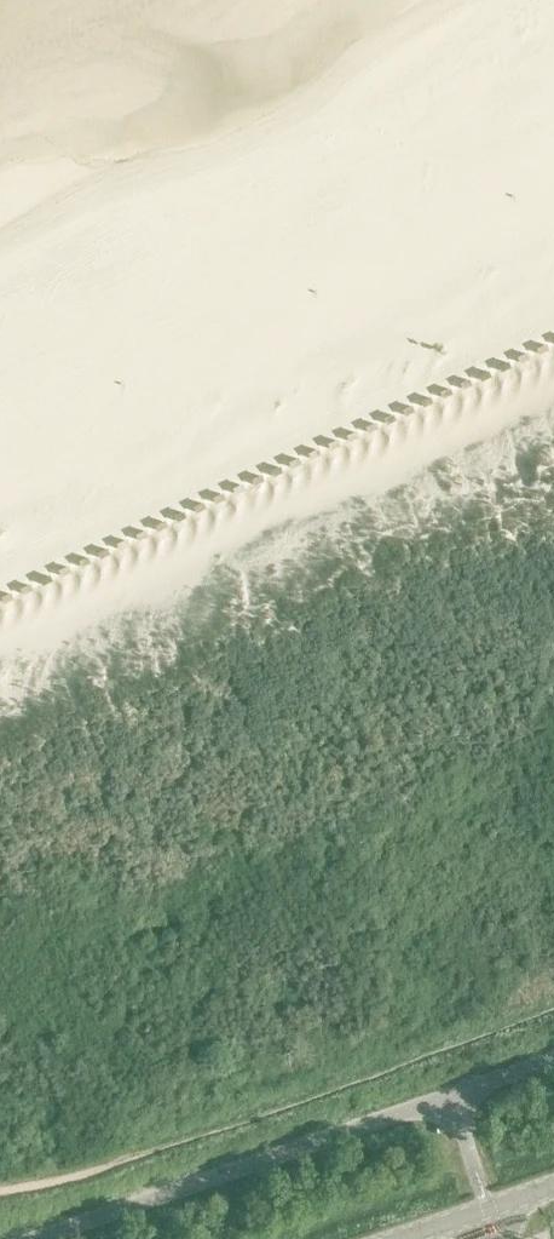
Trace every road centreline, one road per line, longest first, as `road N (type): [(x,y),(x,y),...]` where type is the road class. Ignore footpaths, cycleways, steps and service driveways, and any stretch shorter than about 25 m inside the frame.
road 1 (tertiary): [(400,1238),(553,1186)]

